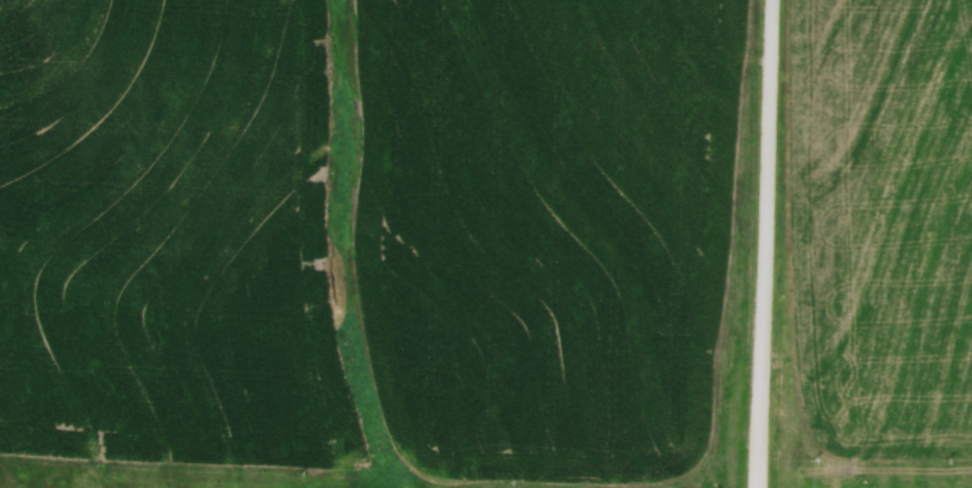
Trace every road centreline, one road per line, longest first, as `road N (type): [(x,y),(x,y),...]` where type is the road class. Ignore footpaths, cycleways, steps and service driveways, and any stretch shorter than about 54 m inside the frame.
road 1 (residential): [(761,487),(773,0)]

